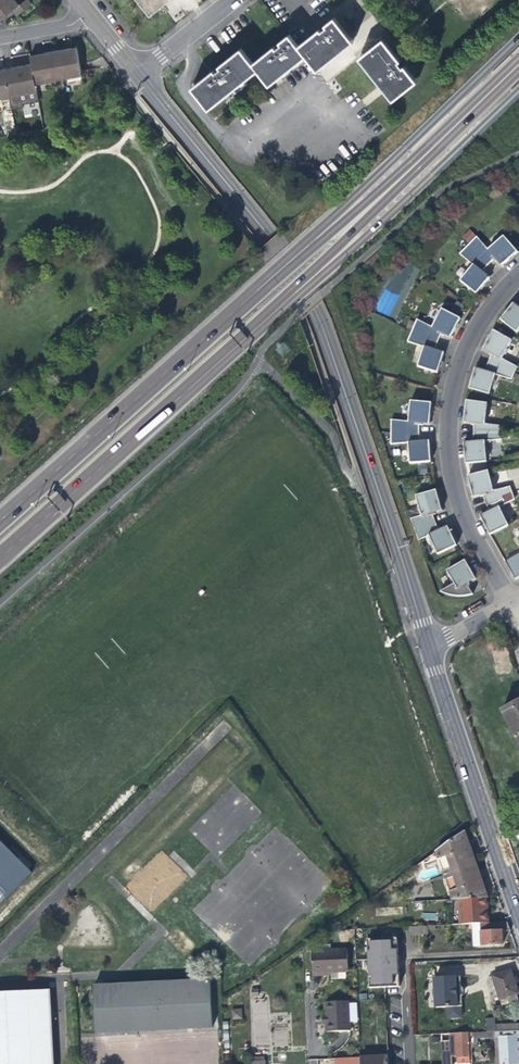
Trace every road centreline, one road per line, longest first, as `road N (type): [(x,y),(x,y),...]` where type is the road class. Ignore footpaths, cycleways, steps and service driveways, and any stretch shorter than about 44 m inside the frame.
road 1 (residential): [(134,73),(267,234),(311,308),(427,646)]
road 2 (trunk): [(176,397),(518,69)]
road 3 (trunk): [(176,397),(368,234),(518,89)]
road 4 (trunk): [(518,36),(218,325)]
road 5 (trunk): [(518,49),(313,246),(218,325)]
road 6 (track): [(276,249),(0,495)]
road 7 (residential): [(518,273),(471,330),(447,427),(461,511),(510,601)]
road 8 (trunk): [(218,325),(0,517)]
road 9 (residential): [(427,646),(518,909)]
road 10 (trunk): [(0,555),(176,397)]

